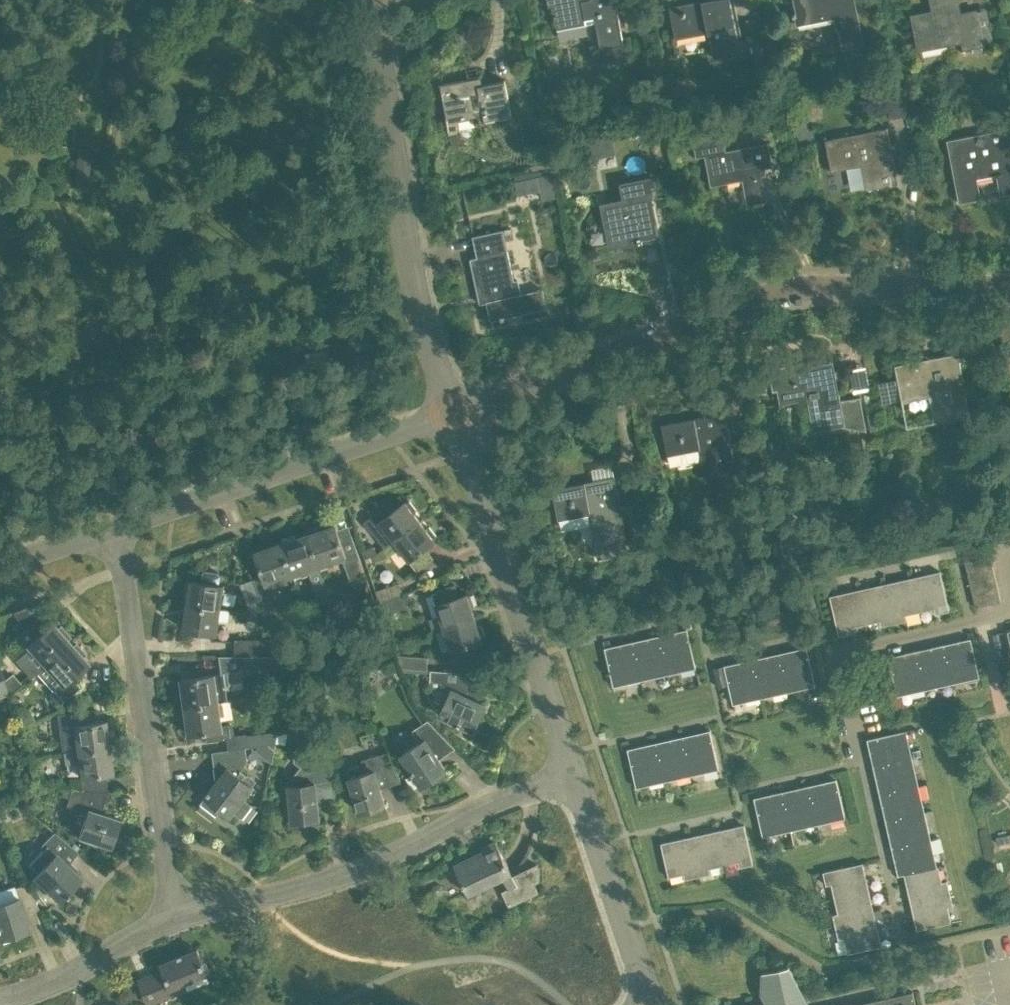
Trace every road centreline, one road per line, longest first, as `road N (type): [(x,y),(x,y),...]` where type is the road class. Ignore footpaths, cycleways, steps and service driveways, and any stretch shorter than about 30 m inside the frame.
road 1 (residential): [(454,413),(767,295),(834,287),(1009,287)]
road 2 (residential): [(175,919),(335,877),(573,772)]
road 3 (residential): [(454,413),(413,287),(371,7)]
road 4 (residential): [(175,919),(118,528)]
road 5 (residential): [(573,772),(454,413)]
road 6 (residential): [(118,528),(454,413)]
road 7 (residential): [(650,1004),(573,772)]
road 8 (residential): [(0,999),(175,919)]
road 9 (residential): [(0,568),(118,528)]

